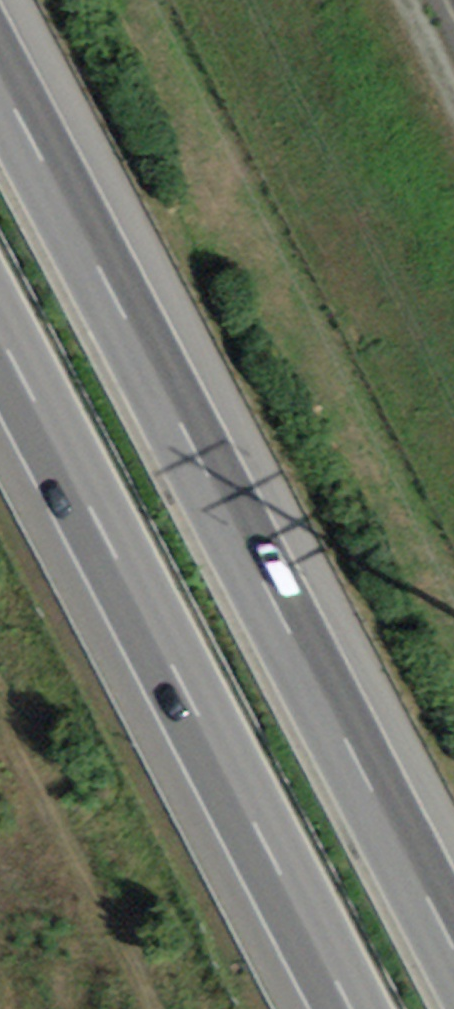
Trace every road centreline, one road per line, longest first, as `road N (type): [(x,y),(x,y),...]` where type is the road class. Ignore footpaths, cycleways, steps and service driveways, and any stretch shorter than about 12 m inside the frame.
road 1 (motorway): [(453,952),(0,87)]
road 2 (motorway): [(0,341),(351,1008)]
road 3 (track): [(155,1008),(0,732)]

